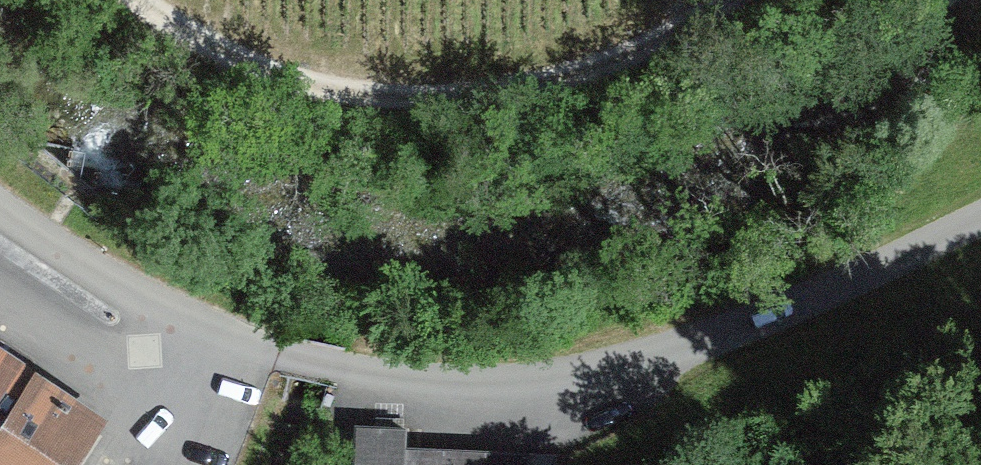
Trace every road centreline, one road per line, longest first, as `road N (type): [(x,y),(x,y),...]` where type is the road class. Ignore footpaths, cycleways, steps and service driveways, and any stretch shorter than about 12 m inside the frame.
road 1 (unclassified): [(980,219),(727,335),(627,366),(531,384),(440,380),(281,352),(189,318),(62,250),(0,207)]
road 2 (track): [(157,0),(216,42),(332,85),(448,98),(567,77),(824,0)]

